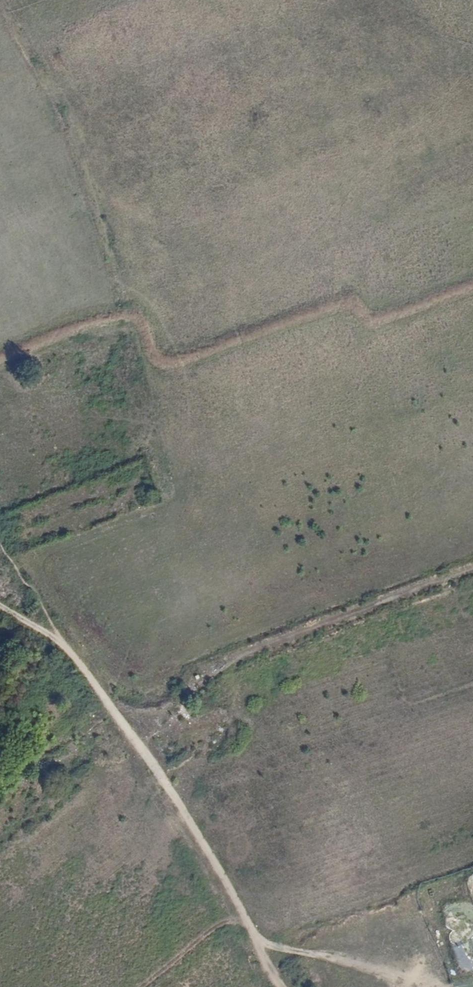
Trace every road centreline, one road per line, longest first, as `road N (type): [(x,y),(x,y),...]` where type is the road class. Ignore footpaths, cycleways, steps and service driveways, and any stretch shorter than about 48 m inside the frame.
road 1 (track): [(281,986),(152,765),(0,534)]
road 2 (track): [(107,700),(160,714),(214,669),(372,607),(472,578)]

